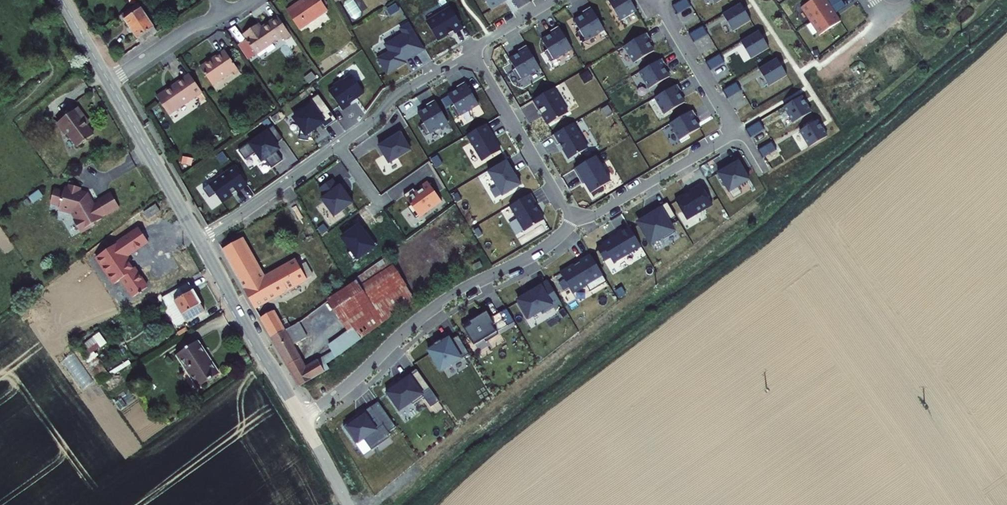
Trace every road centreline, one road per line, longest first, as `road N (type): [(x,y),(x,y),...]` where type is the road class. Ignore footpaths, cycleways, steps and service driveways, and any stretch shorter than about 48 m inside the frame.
road 1 (tertiary): [(109,82),(348,504)]
road 2 (residential): [(109,82),(194,24),(226,14)]

